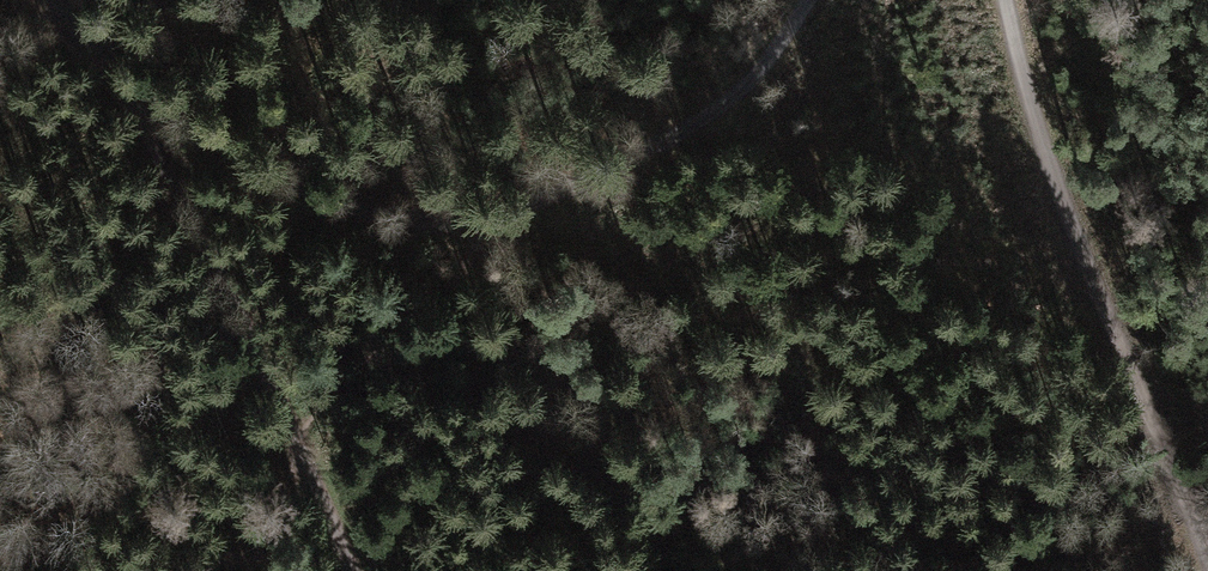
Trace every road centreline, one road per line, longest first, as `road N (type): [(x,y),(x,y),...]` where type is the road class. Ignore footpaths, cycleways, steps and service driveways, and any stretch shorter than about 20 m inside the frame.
road 1 (track): [(1207,539),(1044,108),(1016,0)]
road 2 (track): [(137,105),(350,202),(433,220),(515,208)]
road 3 (track): [(137,105),(298,451)]
road 4 (track): [(515,208),(665,126),(796,0)]
road 5 (track): [(46,0),(137,105)]
road 6 (track): [(298,451),(353,570)]

